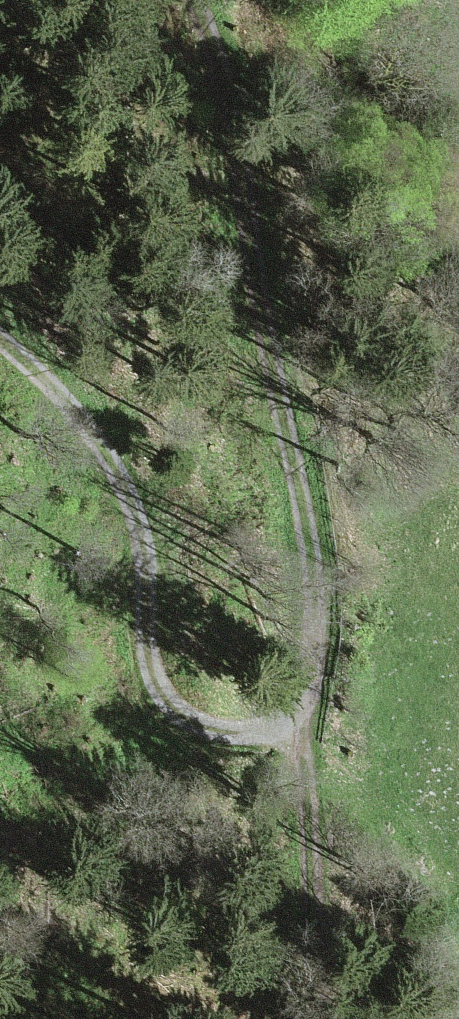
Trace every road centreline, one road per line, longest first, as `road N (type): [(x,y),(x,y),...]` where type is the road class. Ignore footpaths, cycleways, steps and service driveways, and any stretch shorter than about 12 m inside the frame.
road 1 (track): [(149,0),(184,162),(266,337),(301,484),(316,594),(315,691),(299,727),(228,743),(193,724),(159,681),(144,608),(140,534),(115,464),(58,390),(0,335)]
road 2 (track): [(299,727),(321,1018)]

